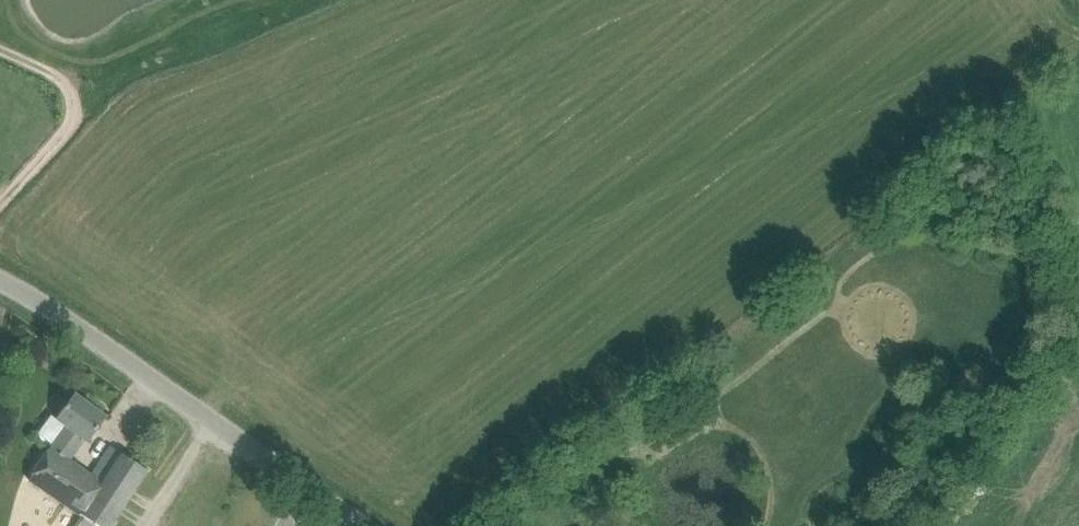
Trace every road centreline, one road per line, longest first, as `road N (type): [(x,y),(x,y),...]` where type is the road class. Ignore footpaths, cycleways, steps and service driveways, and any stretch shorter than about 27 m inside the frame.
road 1 (unclassified): [(366,525),(0,280)]

